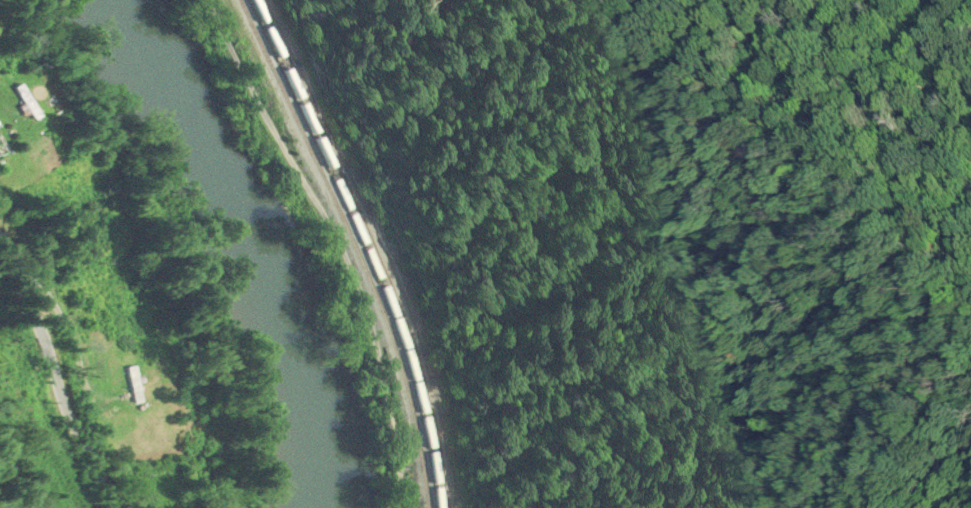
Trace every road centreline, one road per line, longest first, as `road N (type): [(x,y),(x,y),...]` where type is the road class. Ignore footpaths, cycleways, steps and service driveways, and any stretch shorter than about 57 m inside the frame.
road 1 (tertiary): [(81,507),(56,393),(0,234)]

